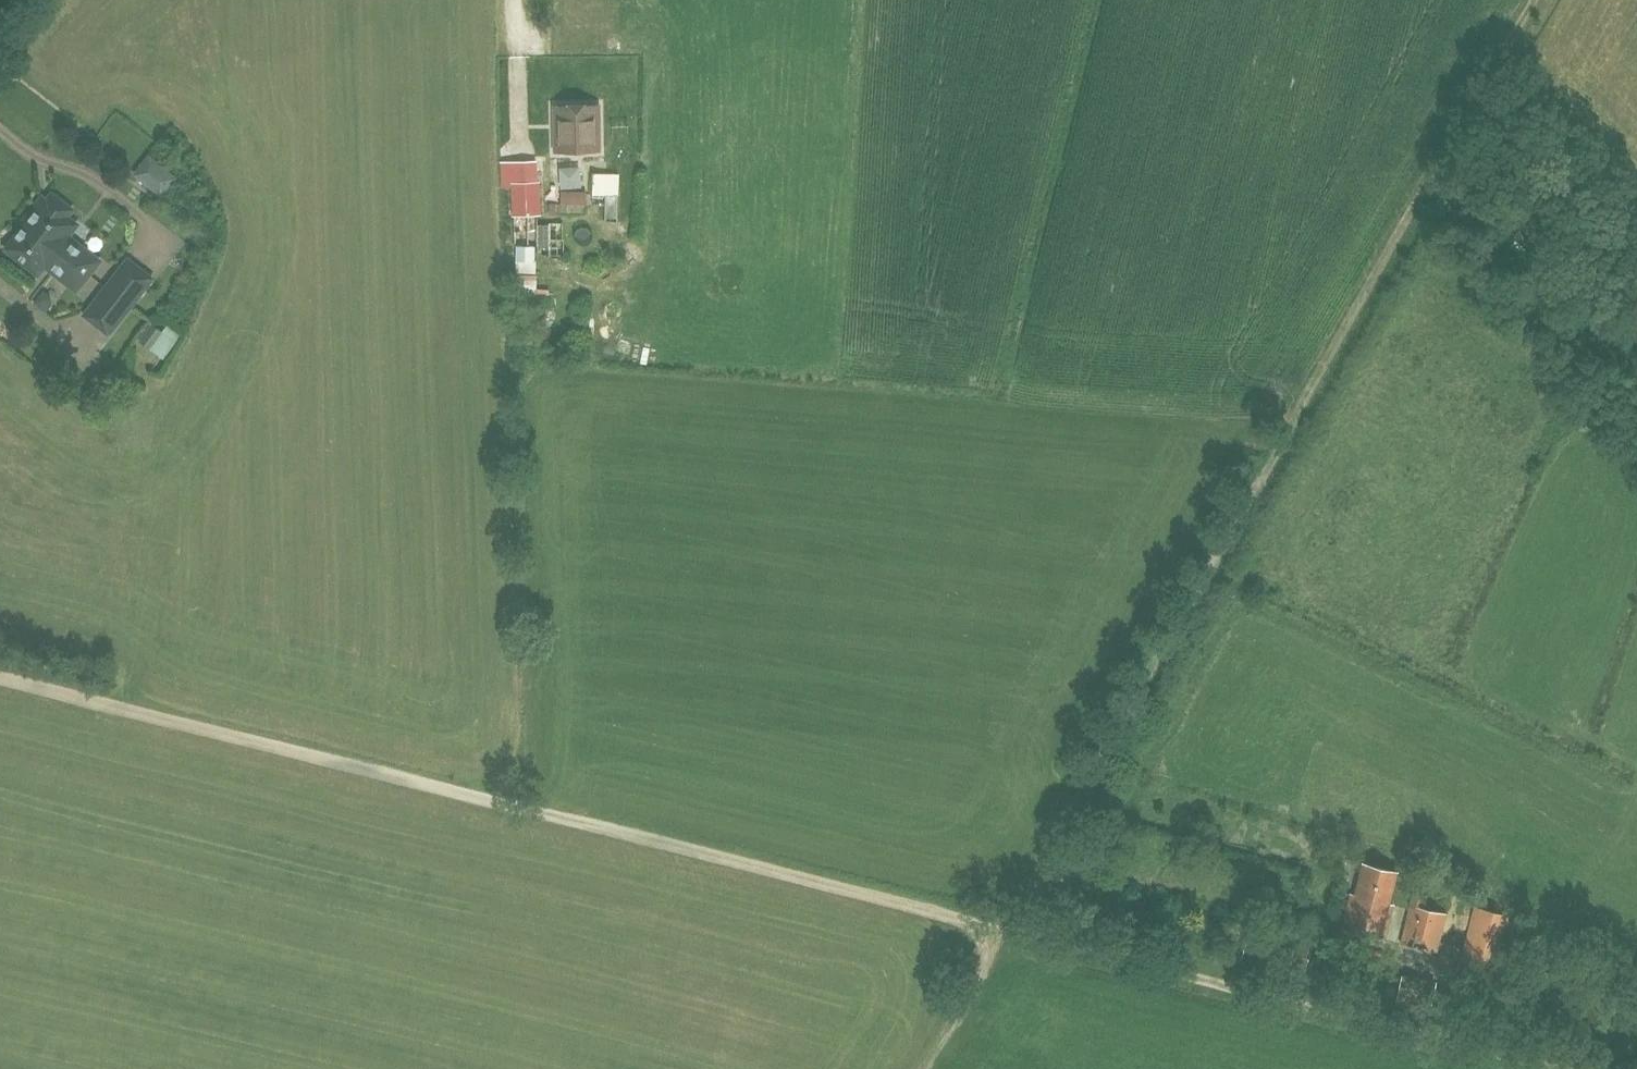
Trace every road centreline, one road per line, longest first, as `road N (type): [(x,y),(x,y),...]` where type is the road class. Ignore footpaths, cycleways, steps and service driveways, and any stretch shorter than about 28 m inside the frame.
road 1 (track): [(994,925),(1532,0)]
road 2 (track): [(0,677),(994,925)]
road 3 (track): [(994,925),(1593,1068)]
road 4 (track): [(35,169),(81,164),(182,241)]
road 5 (track): [(912,1068),(994,925)]
road 6 (track): [(516,0),(521,136)]

